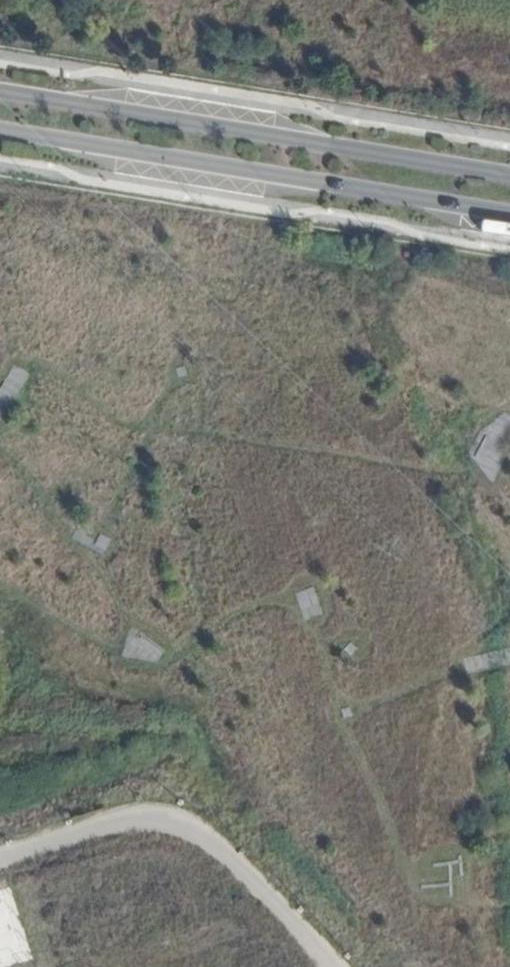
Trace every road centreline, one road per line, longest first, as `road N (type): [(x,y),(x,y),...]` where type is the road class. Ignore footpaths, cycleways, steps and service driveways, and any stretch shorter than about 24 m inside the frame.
road 1 (secondary): [(0,130),(509,215)]
road 2 (secondary): [(509,173),(0,90)]

